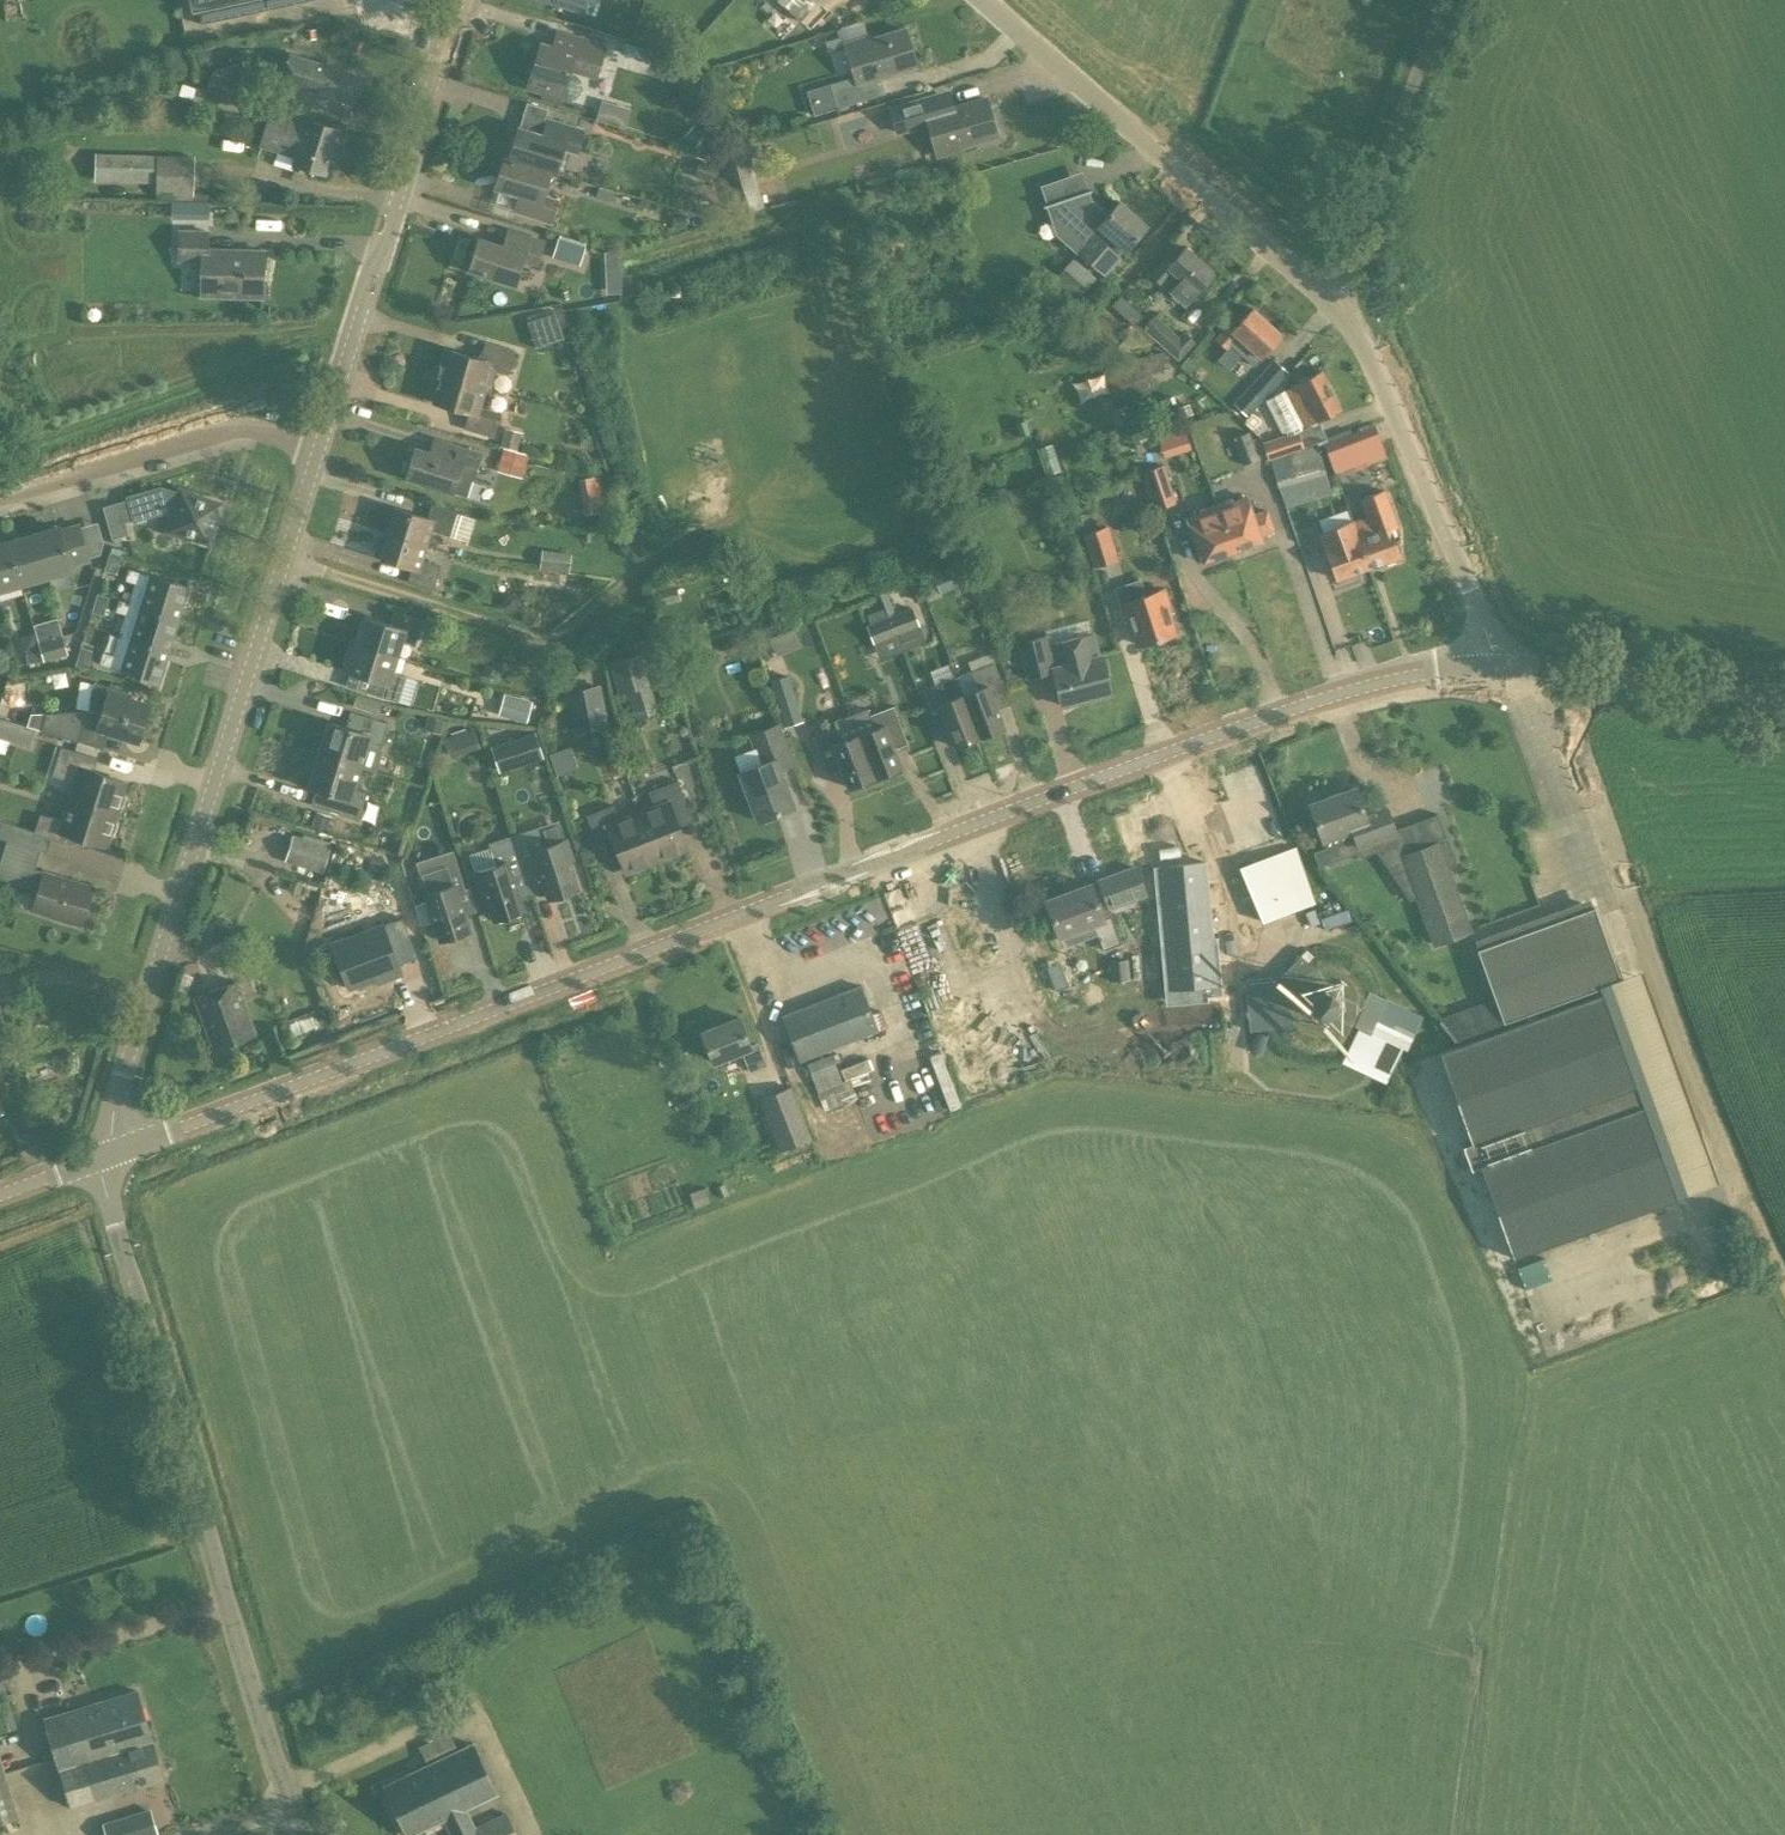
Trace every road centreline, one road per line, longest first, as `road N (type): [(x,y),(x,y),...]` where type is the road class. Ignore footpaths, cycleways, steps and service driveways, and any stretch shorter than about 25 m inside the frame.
road 1 (tertiary): [(99,1161),(1343,691),(1418,674),(1492,671)]
road 2 (tertiary): [(99,1161),(319,446)]
road 3 (unclassified): [(301,1834),(99,1161)]
road 4 (unclassified): [(1752,1212),(1554,673)]
road 5 (unclassified): [(1342,309),(987,0)]
road 6 (tertiary): [(319,446),(459,0)]
road 7 (unclassified): [(1492,671),(1467,569),(1342,309)]
road 8 (residential): [(319,446),(238,424),(0,494)]
road 9 (unclassified): [(1342,309),(1460,0)]

